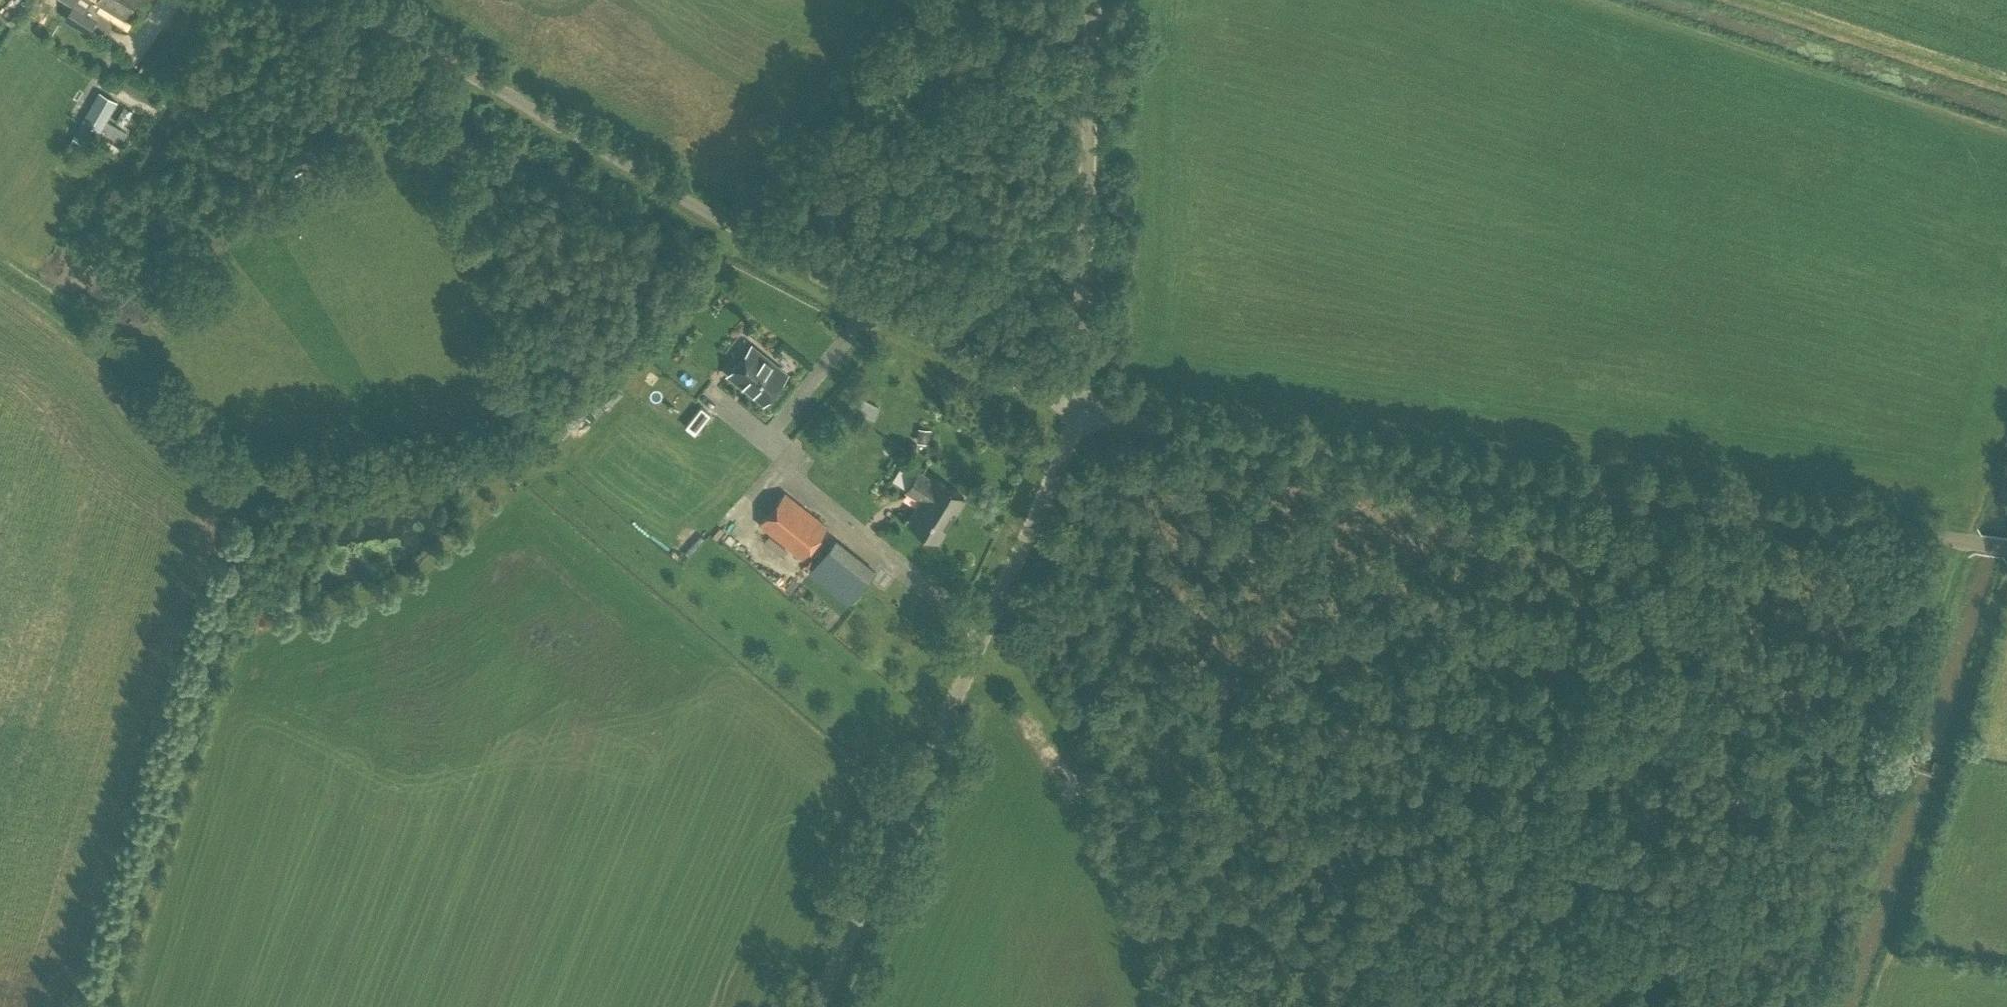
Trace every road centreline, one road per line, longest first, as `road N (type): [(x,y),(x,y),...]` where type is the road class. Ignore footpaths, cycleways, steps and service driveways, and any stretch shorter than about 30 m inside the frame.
road 1 (unclassified): [(2006,548),(1075,407)]
road 2 (unclassified): [(1075,407),(869,310),(350,0)]
road 3 (unclassified): [(817,1006),(1064,457),(1075,407)]
road 4 (unclassified): [(1075,407),(1086,0)]

